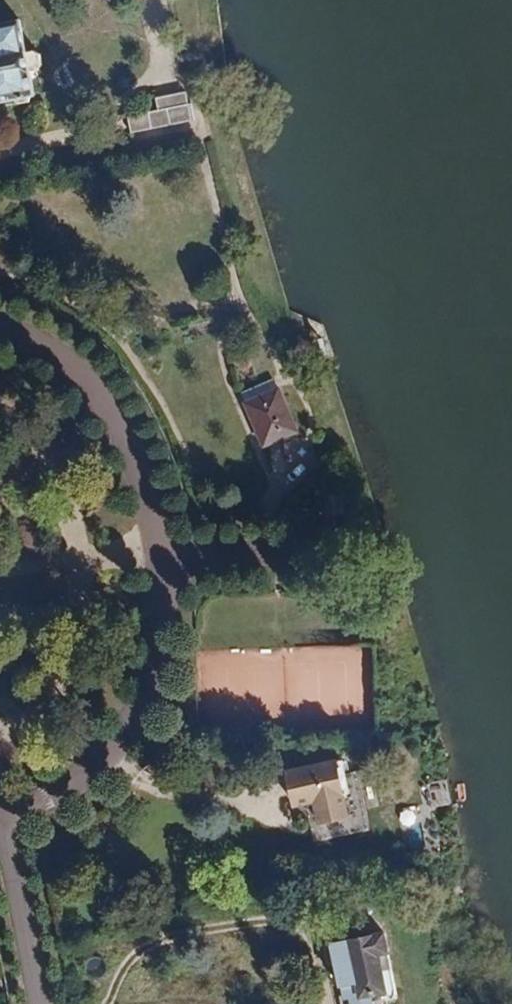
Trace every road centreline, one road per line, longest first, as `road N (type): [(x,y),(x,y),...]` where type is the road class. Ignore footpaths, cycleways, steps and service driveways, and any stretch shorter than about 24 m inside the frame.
road 1 (residential): [(0,320),(72,349),(118,397),(156,463),(173,567),(155,681),(127,740),(81,785),(6,820)]
road 2 (residential): [(6,820),(44,1003)]

